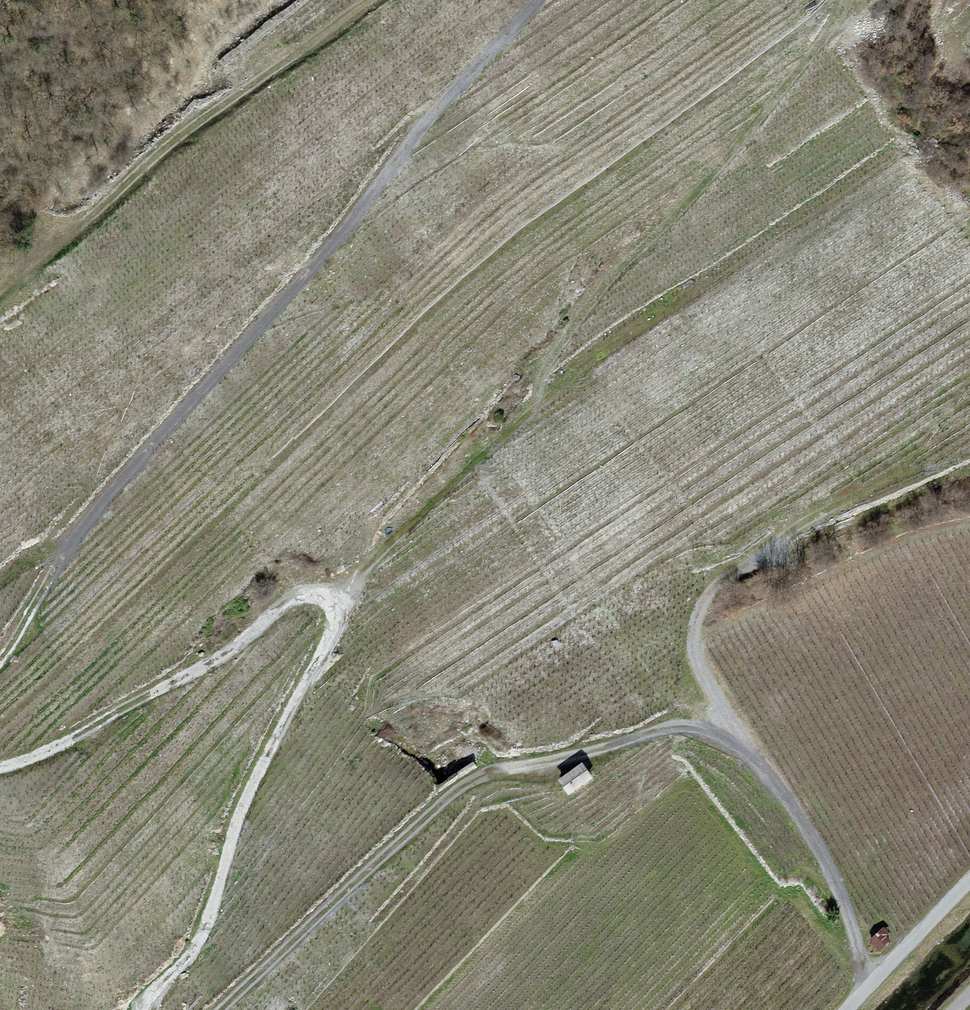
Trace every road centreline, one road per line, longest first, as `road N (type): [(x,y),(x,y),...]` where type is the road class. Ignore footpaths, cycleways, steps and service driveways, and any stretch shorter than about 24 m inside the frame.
road 1 (track): [(223,1009),(464,788),(664,731),(719,730),(789,802),(843,900),(869,986)]
road 2 (track): [(542,0),(431,113),(337,244),(61,557),(0,665)]
road 3 (track): [(0,771),(59,750),(243,648),(293,599),(341,595),(332,639),(234,829),(211,923),(141,1009)]
road 4 (track): [(0,269),(41,260),(184,133),(381,0)]
road 5 (track): [(341,595),(392,537),(569,376),(693,292)]
road 6 (track): [(719,730),(695,668),(697,602),(761,552),(918,484)]
road 7 (unclassified): [(969,882),(845,1009)]

